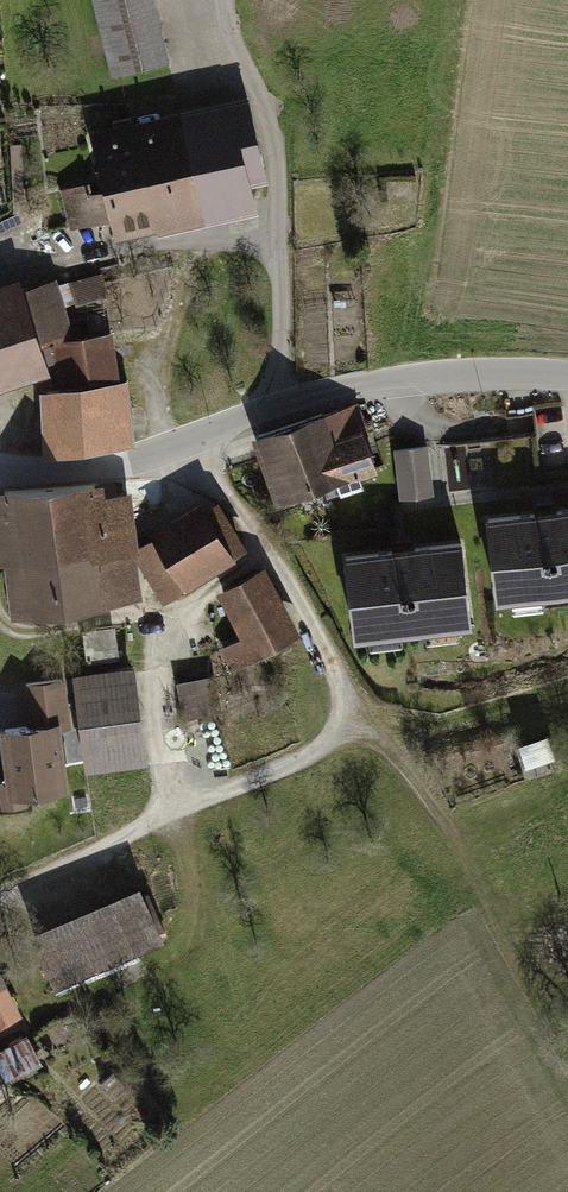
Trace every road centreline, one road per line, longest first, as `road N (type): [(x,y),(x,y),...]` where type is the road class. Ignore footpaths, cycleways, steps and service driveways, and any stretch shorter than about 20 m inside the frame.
road 1 (residential): [(223,0),(274,144),(281,406)]
road 2 (track): [(349,695),(449,826),(531,995)]
road 3 (tertiary): [(0,470),(69,469),(161,452),(281,406)]
road 4 (tertiary): [(281,406),(439,373),(567,376)]

